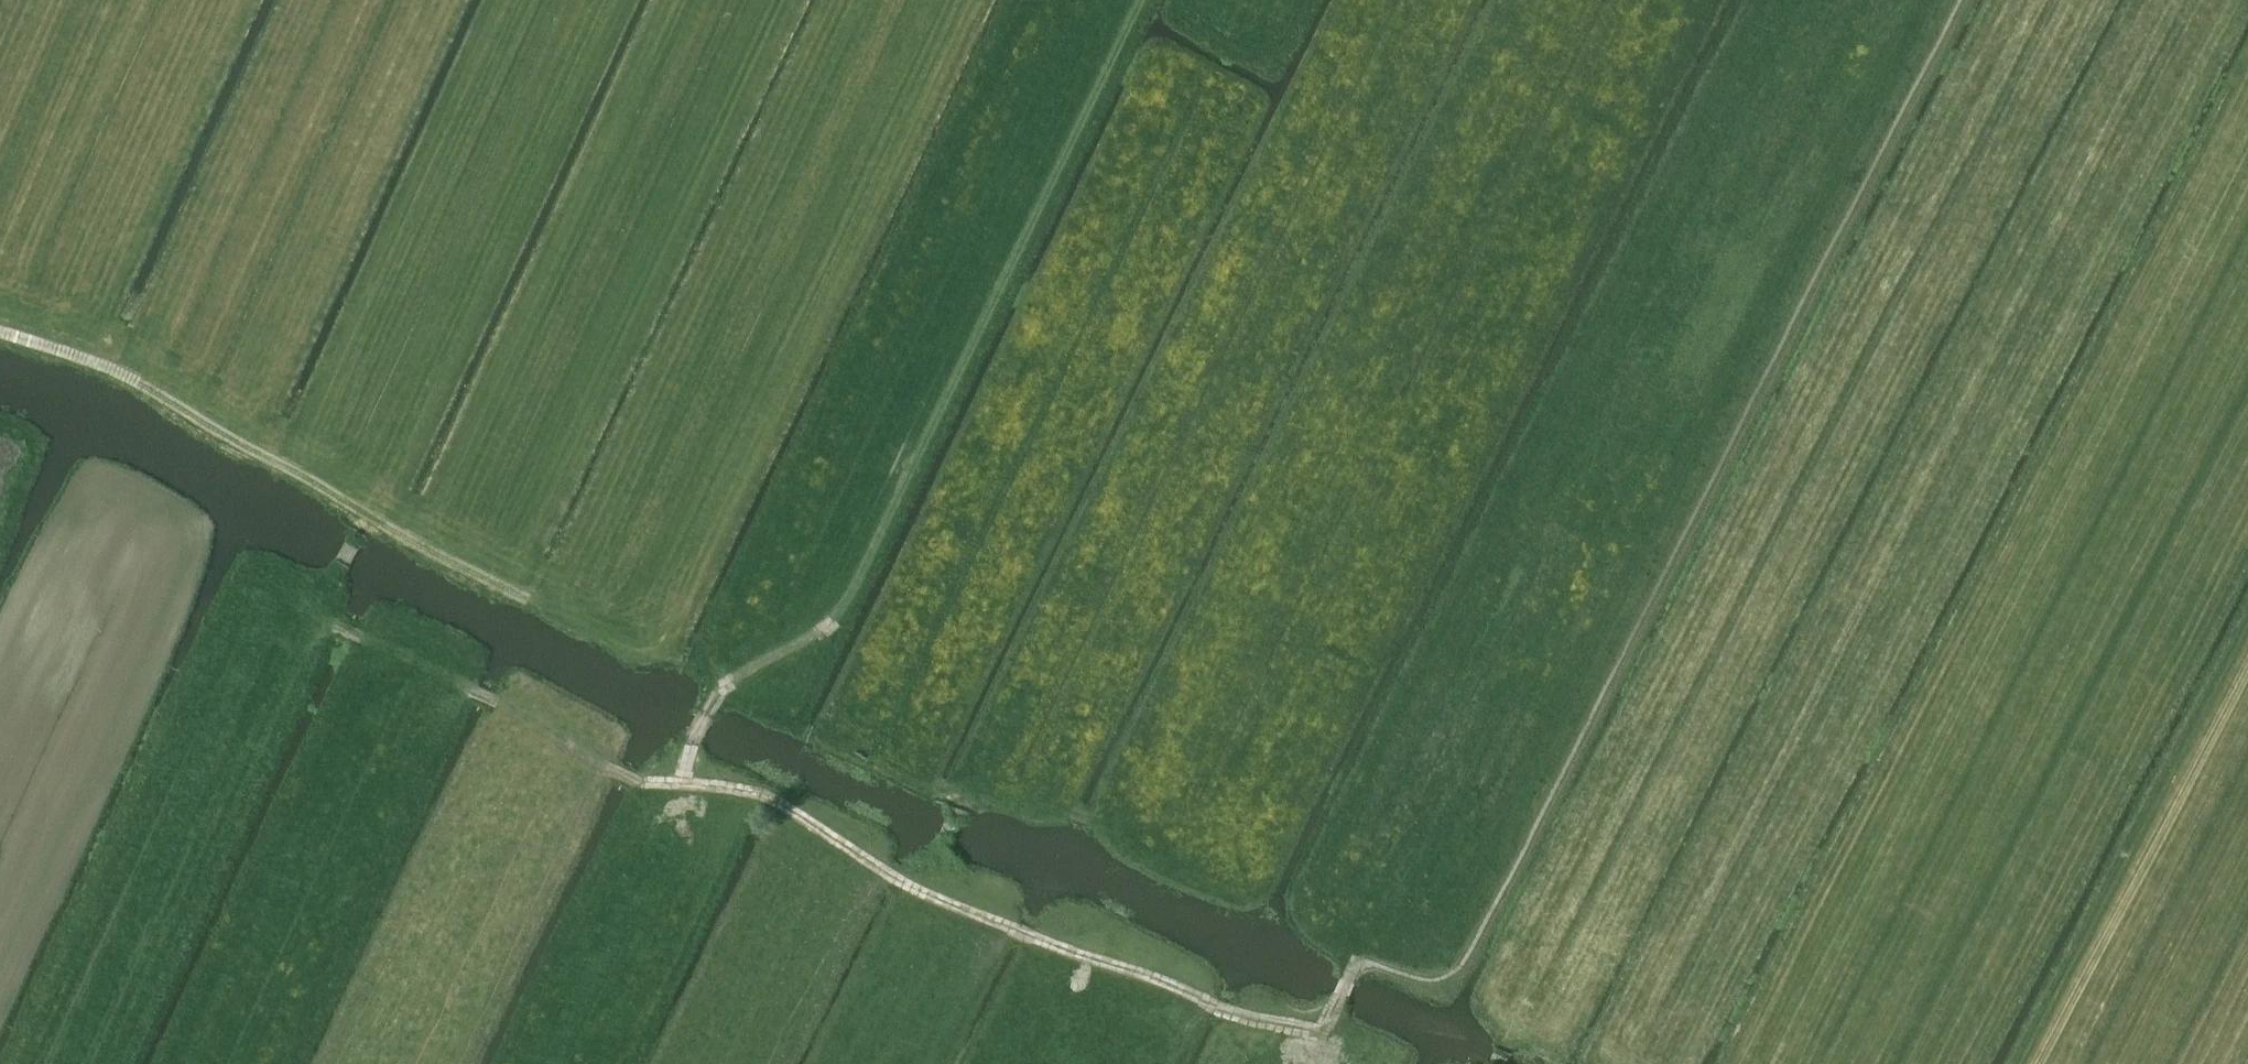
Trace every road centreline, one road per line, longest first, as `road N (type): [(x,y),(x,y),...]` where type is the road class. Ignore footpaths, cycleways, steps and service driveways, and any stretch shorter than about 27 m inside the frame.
road 1 (track): [(538,603),(370,515),(320,618),(497,701),(602,765),(642,784),(687,786),(717,694),(838,615),(1138,0)]
road 2 (track): [(370,515),(134,380),(0,329)]

